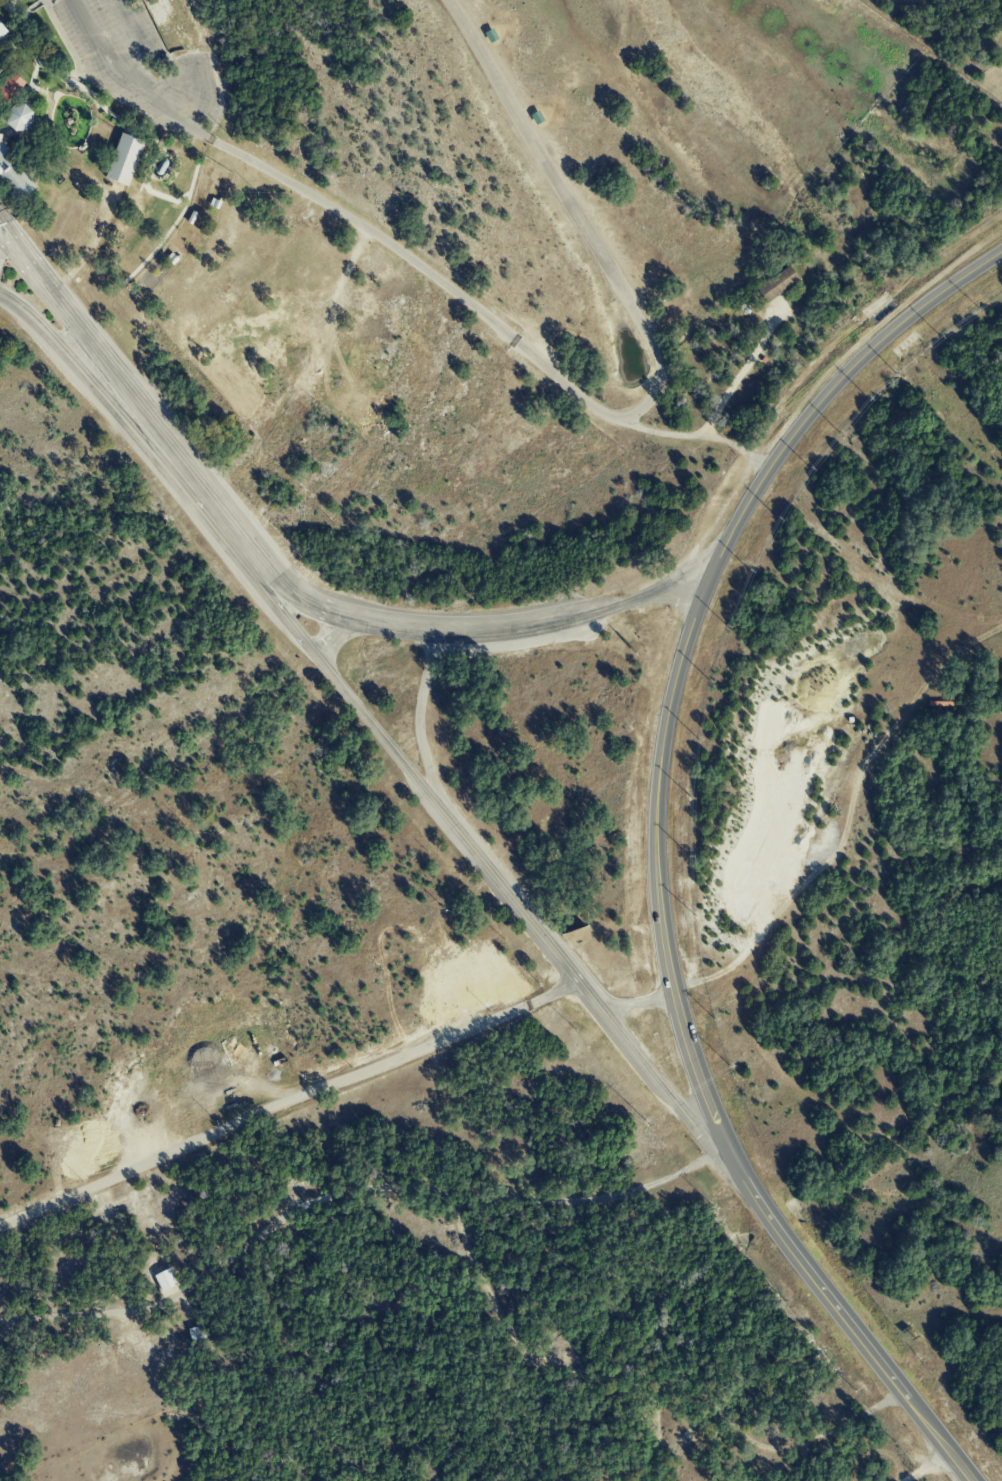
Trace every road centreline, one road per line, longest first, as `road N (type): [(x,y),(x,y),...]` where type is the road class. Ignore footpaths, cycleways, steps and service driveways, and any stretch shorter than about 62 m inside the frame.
road 1 (residential): [(442,0),(645,333),(658,376),(653,394),(625,415),(594,407),(479,310),(346,216),(111,90),(59,0)]
road 2 (residential): [(0,286),(70,346),(761,1212)]
road 3 (secondary): [(761,1212),(699,1083),(668,967),(658,824),(677,679),(718,560),(797,432),(891,332),(1001,251)]
road 4 (track): [(0,1317),(146,1306),(296,1203),(368,1184),(598,1197),(714,1150)]
road 5 (track): [(0,1219),(577,977)]
road 6 (residential): [(276,601),(368,629),(494,636),(604,613),(718,560)]
road 7 (secondary): [(761,1212),(969,1480)]
road 8 (track): [(703,437),(776,306)]

